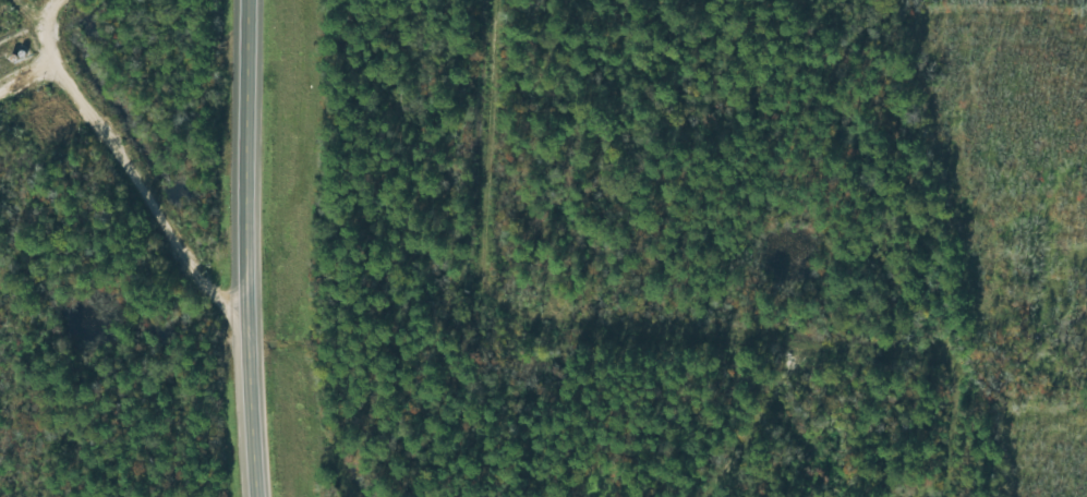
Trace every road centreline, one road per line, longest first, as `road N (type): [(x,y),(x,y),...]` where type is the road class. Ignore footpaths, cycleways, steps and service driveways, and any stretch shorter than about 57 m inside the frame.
road 1 (residential): [(497,0),(490,177),(506,246),(538,274),(778,323),(918,323),(955,339),(1086,350)]
road 2 (secondary): [(248,0),(245,272),(256,496)]
road 3 (residential): [(249,334),(221,274),(17,52),(13,10),(1,0)]
road 4 (residential): [(678,496),(778,323)]
road 5 (residential): [(947,496),(955,339)]

